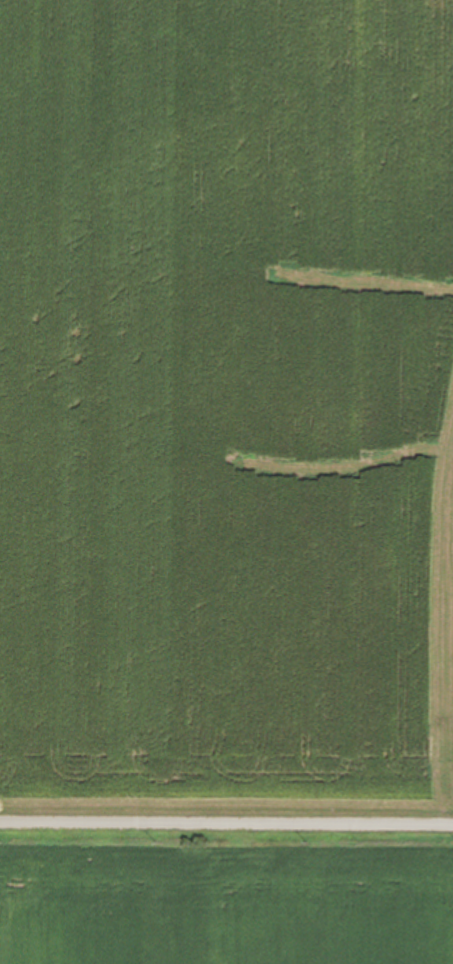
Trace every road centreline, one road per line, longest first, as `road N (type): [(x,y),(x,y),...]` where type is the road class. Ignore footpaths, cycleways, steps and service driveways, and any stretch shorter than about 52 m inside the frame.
road 1 (residential): [(452,841),(0,843)]

